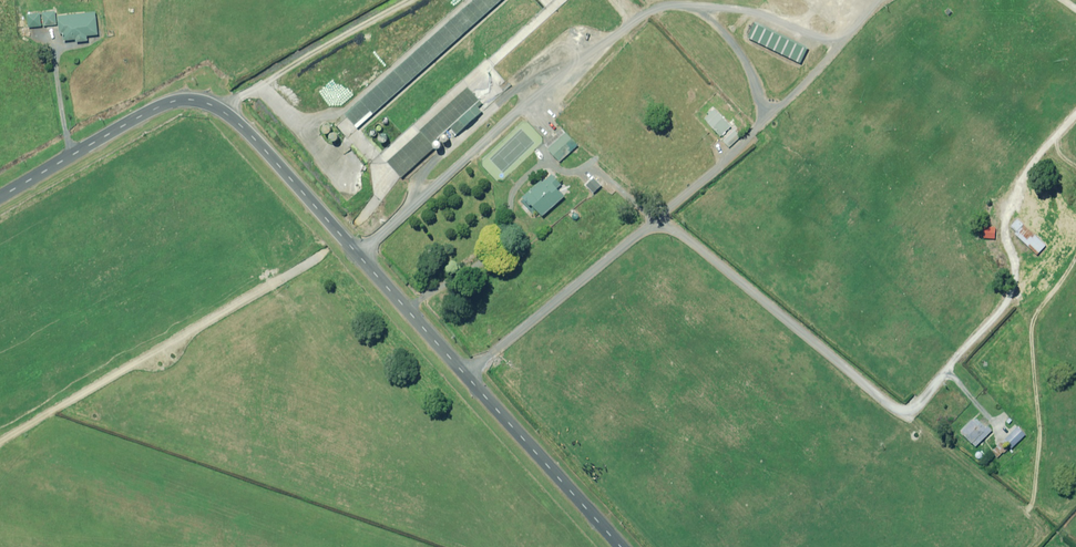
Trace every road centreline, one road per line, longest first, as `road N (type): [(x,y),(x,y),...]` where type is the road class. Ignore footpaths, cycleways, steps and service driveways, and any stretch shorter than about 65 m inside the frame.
road 1 (tertiary): [(0,198),(166,104),(215,103),(257,140),(625,546)]
road 2 (track): [(0,445),(319,257),(364,216),(388,181),(358,139)]
road 3 (track): [(1075,256),(1032,328),(1040,428),(1030,509)]

